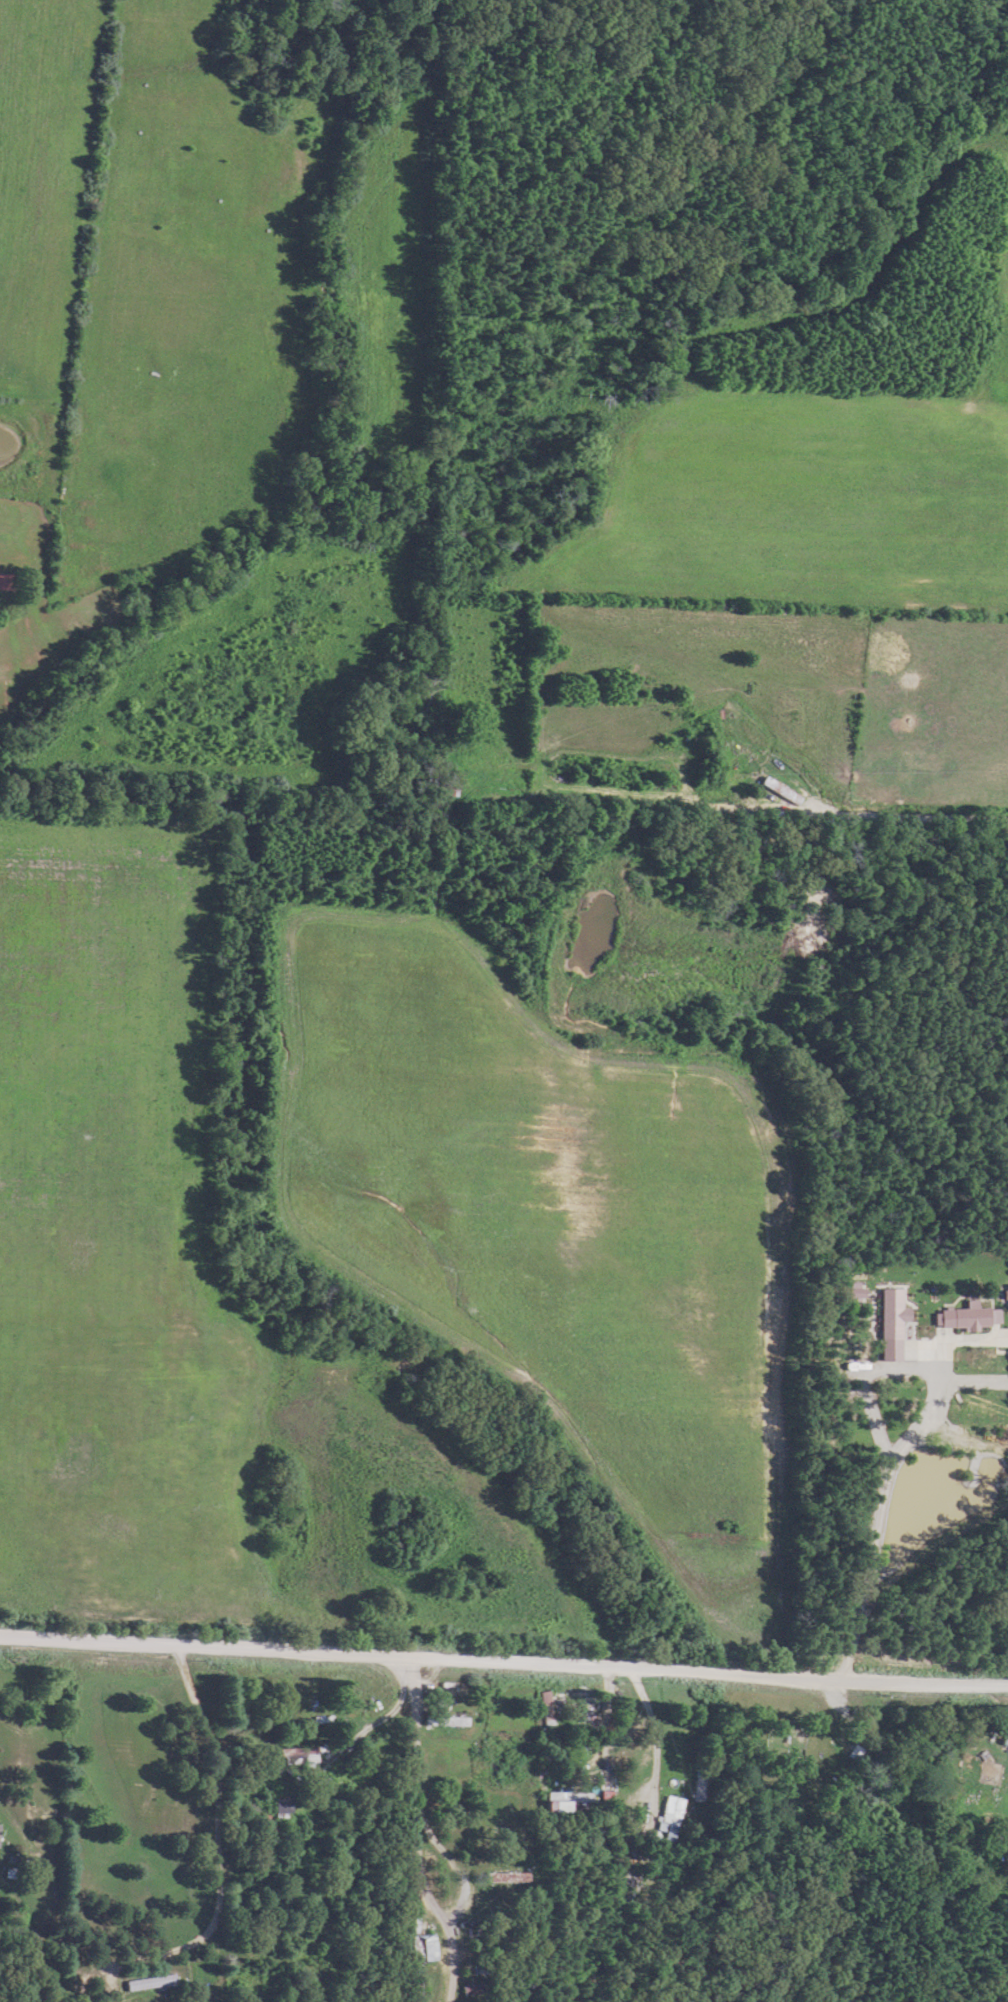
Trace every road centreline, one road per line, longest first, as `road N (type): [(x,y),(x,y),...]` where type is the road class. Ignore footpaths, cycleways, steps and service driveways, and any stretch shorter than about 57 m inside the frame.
road 1 (residential): [(1007,1689),(0,1640)]

